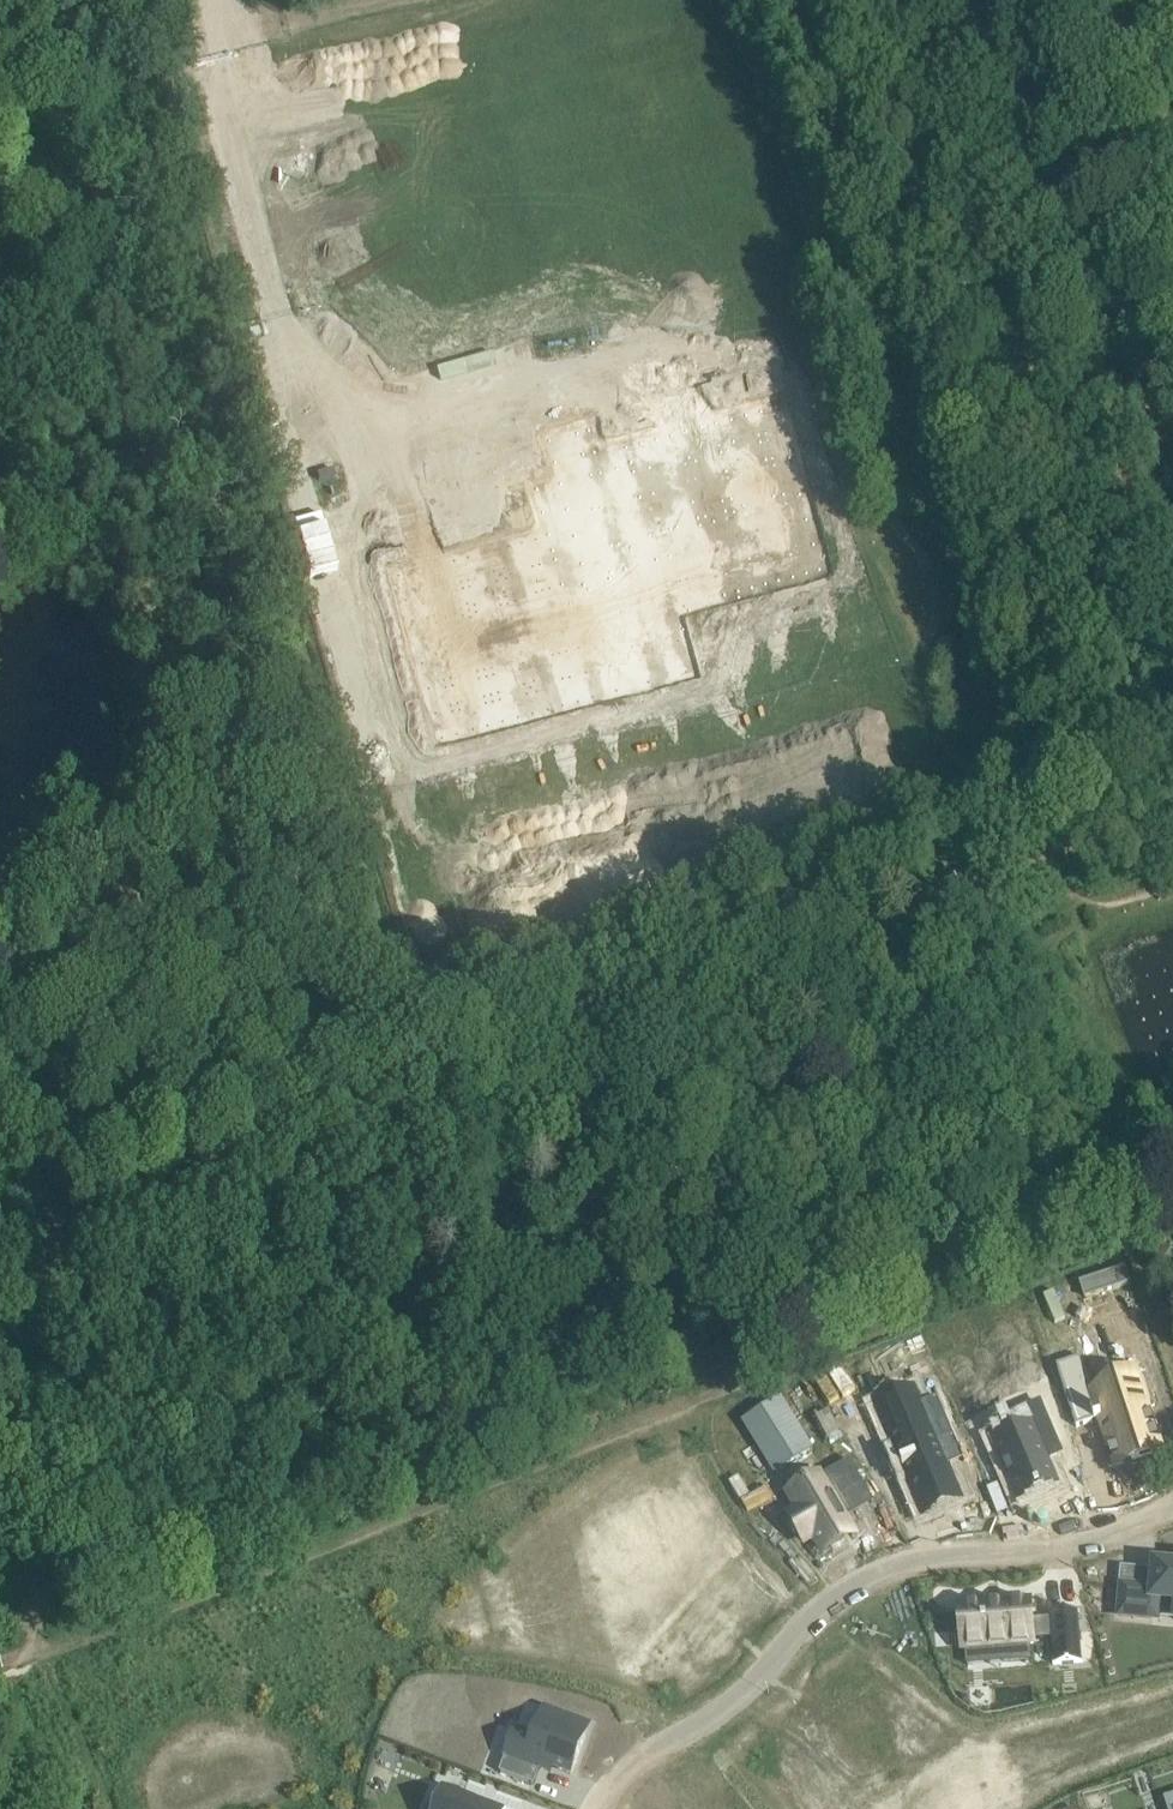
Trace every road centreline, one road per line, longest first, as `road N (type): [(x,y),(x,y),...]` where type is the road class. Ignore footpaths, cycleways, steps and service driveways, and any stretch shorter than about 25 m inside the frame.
road 1 (unclassified): [(1172,797),(51,1216)]
road 2 (track): [(366,0),(202,21),(172,73),(394,885)]
road 3 (residential): [(1172,1513),(1069,1544),(924,1555),(855,1582),(791,1640),(759,1684),(617,1780),(598,1808)]
road 4 (unclassified): [(1172,324),(1065,0)]

